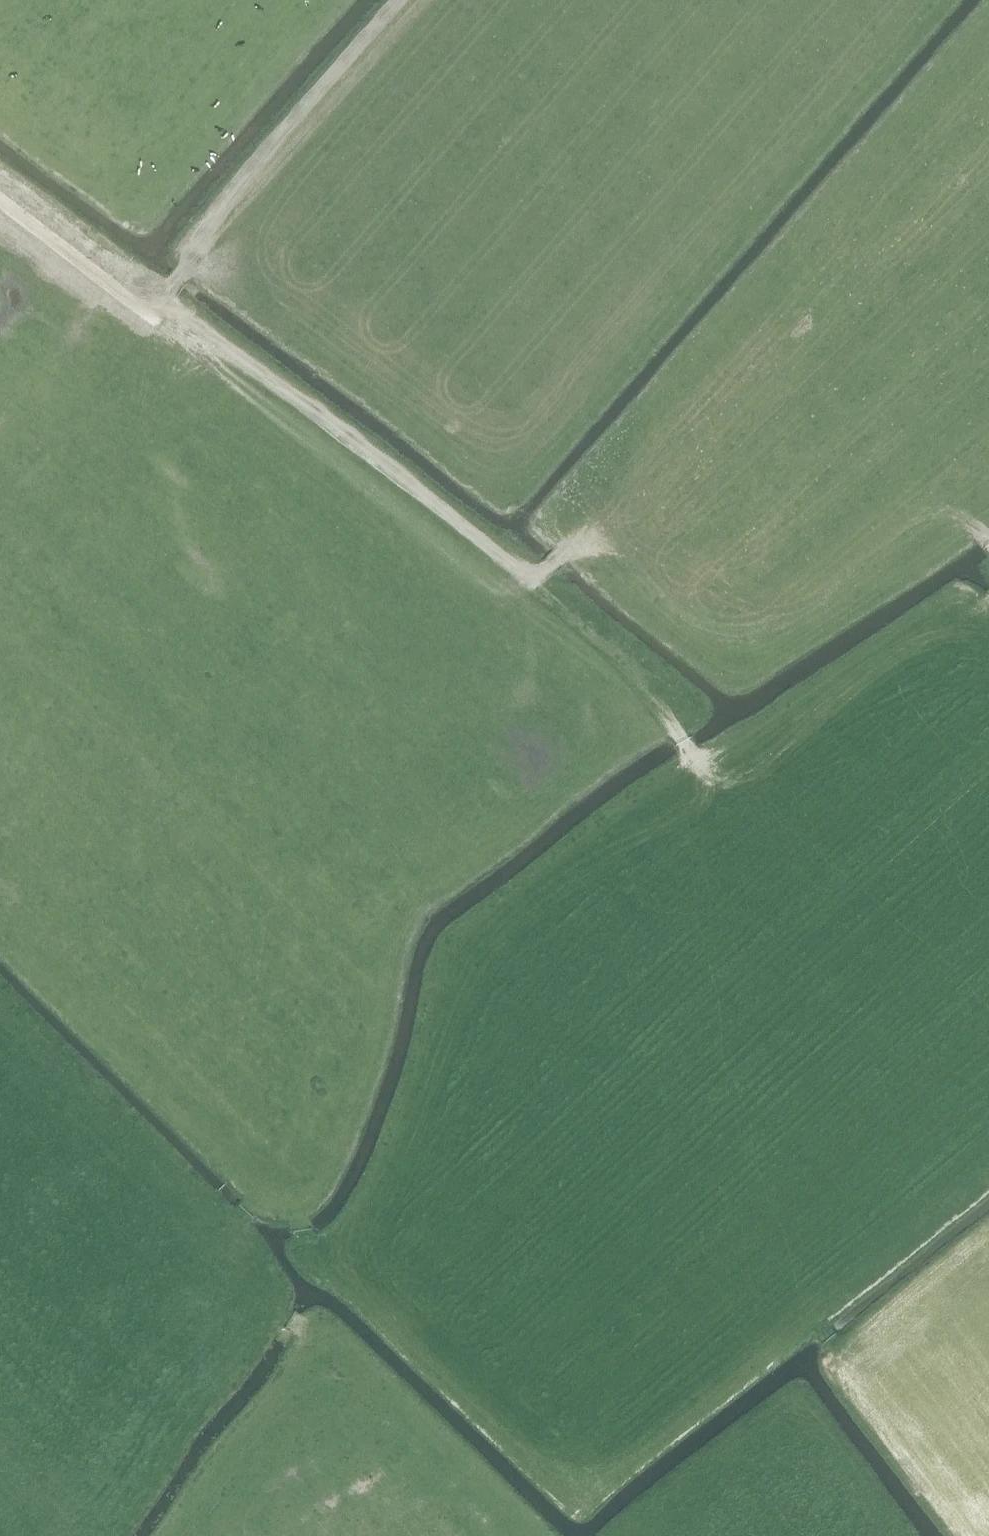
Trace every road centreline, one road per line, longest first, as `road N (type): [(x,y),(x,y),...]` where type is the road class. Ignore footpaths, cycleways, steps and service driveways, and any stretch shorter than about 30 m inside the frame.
road 1 (track): [(0,198),(151,317),(194,265),(217,209),(398,0)]

